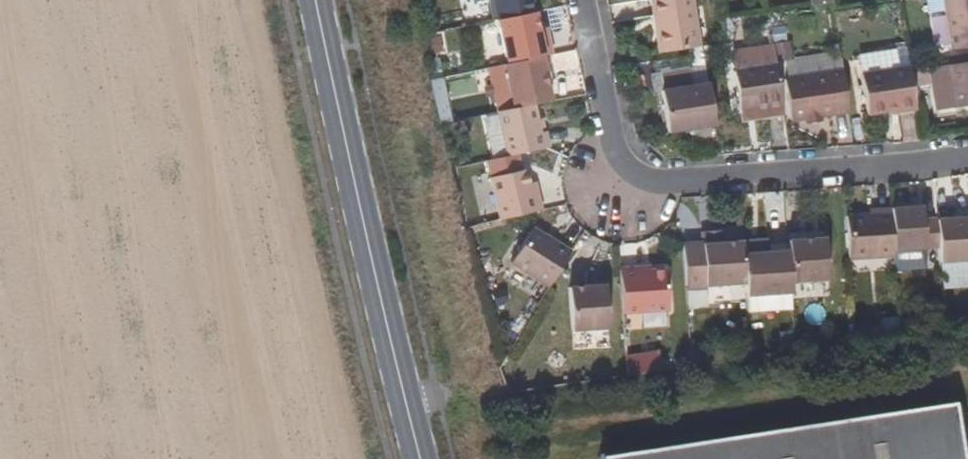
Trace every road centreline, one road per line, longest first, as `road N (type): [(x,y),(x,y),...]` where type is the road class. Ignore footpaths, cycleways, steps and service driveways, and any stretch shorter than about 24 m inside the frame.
road 1 (residential): [(586,0),(614,137),(635,176),(664,181),(967,163)]
road 2 (secondary): [(421,458),(317,0)]

